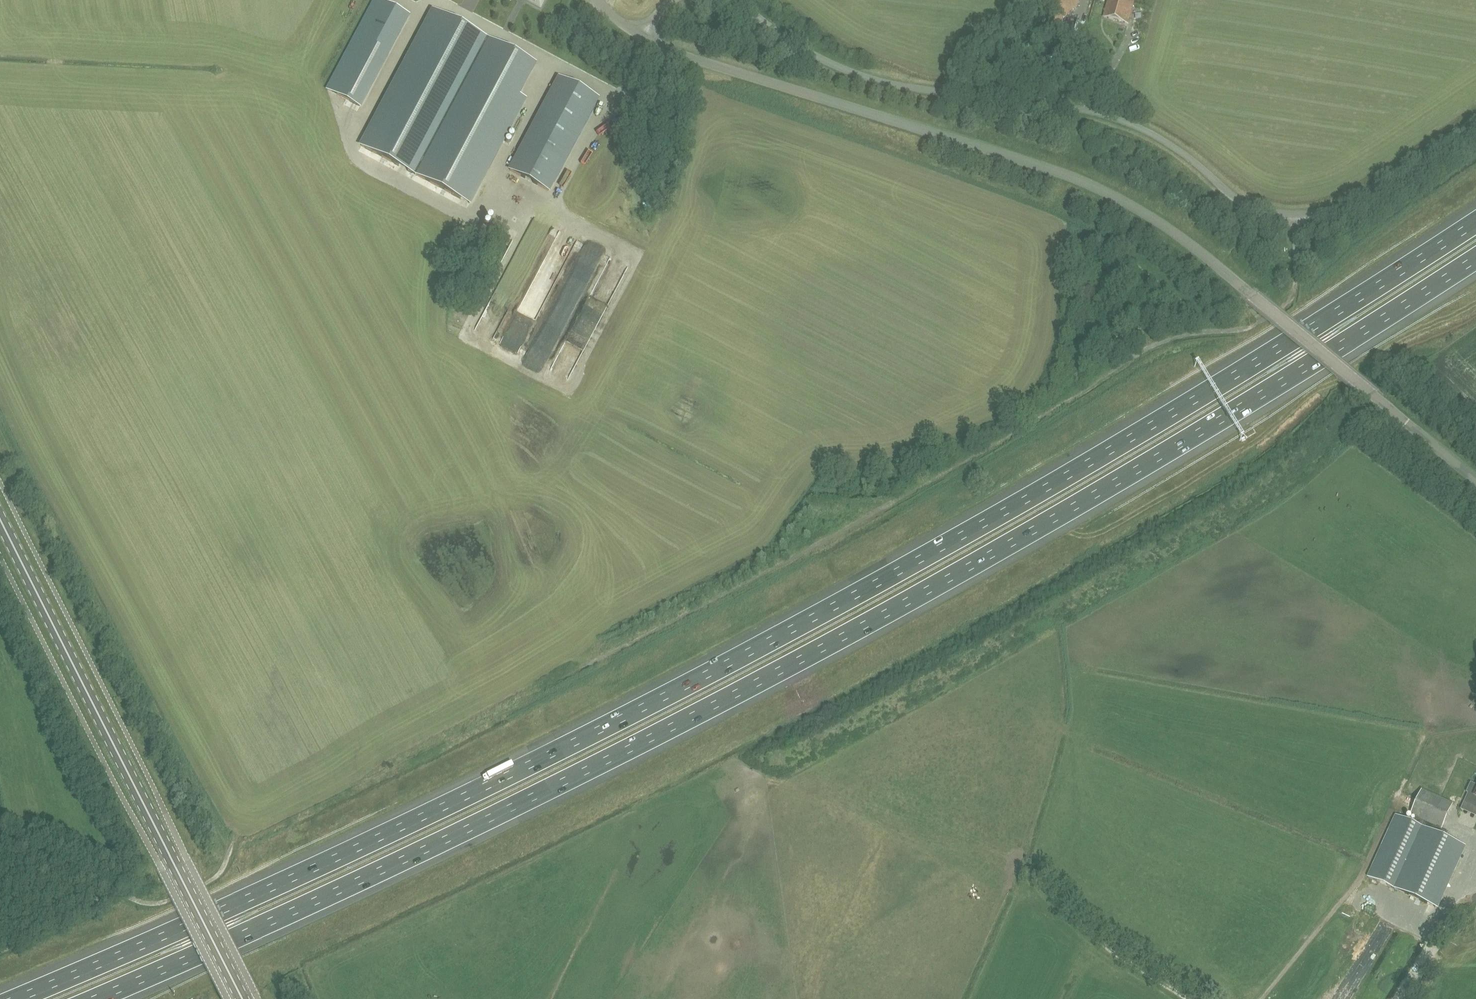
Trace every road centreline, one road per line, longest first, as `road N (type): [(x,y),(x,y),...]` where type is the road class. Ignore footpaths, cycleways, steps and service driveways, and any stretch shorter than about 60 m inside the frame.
road 1 (motorway): [(1475,223),(1039,491),(734,659),(466,796),(16,998)]
road 2 (motorway): [(95,998),(469,829),(803,658),(1061,515),(1475,258)]
road 3 (unclassified): [(1475,480),(1203,255),(1129,204),(1037,165),(641,38)]
road 4 (unclassified): [(567,676),(1040,424),(1152,351),(1269,324),(1296,300),(1297,214)]
road 5 (unclassified): [(738,0),(853,72),(1102,115),(1166,142),(1243,203),(1297,214)]
road 6 (secondary): [(243,998),(0,518)]
road 7 (track): [(0,841),(158,904),(214,879),(227,860)]
road 8 (unclassified): [(1297,214),(1343,204),(1475,115)]

